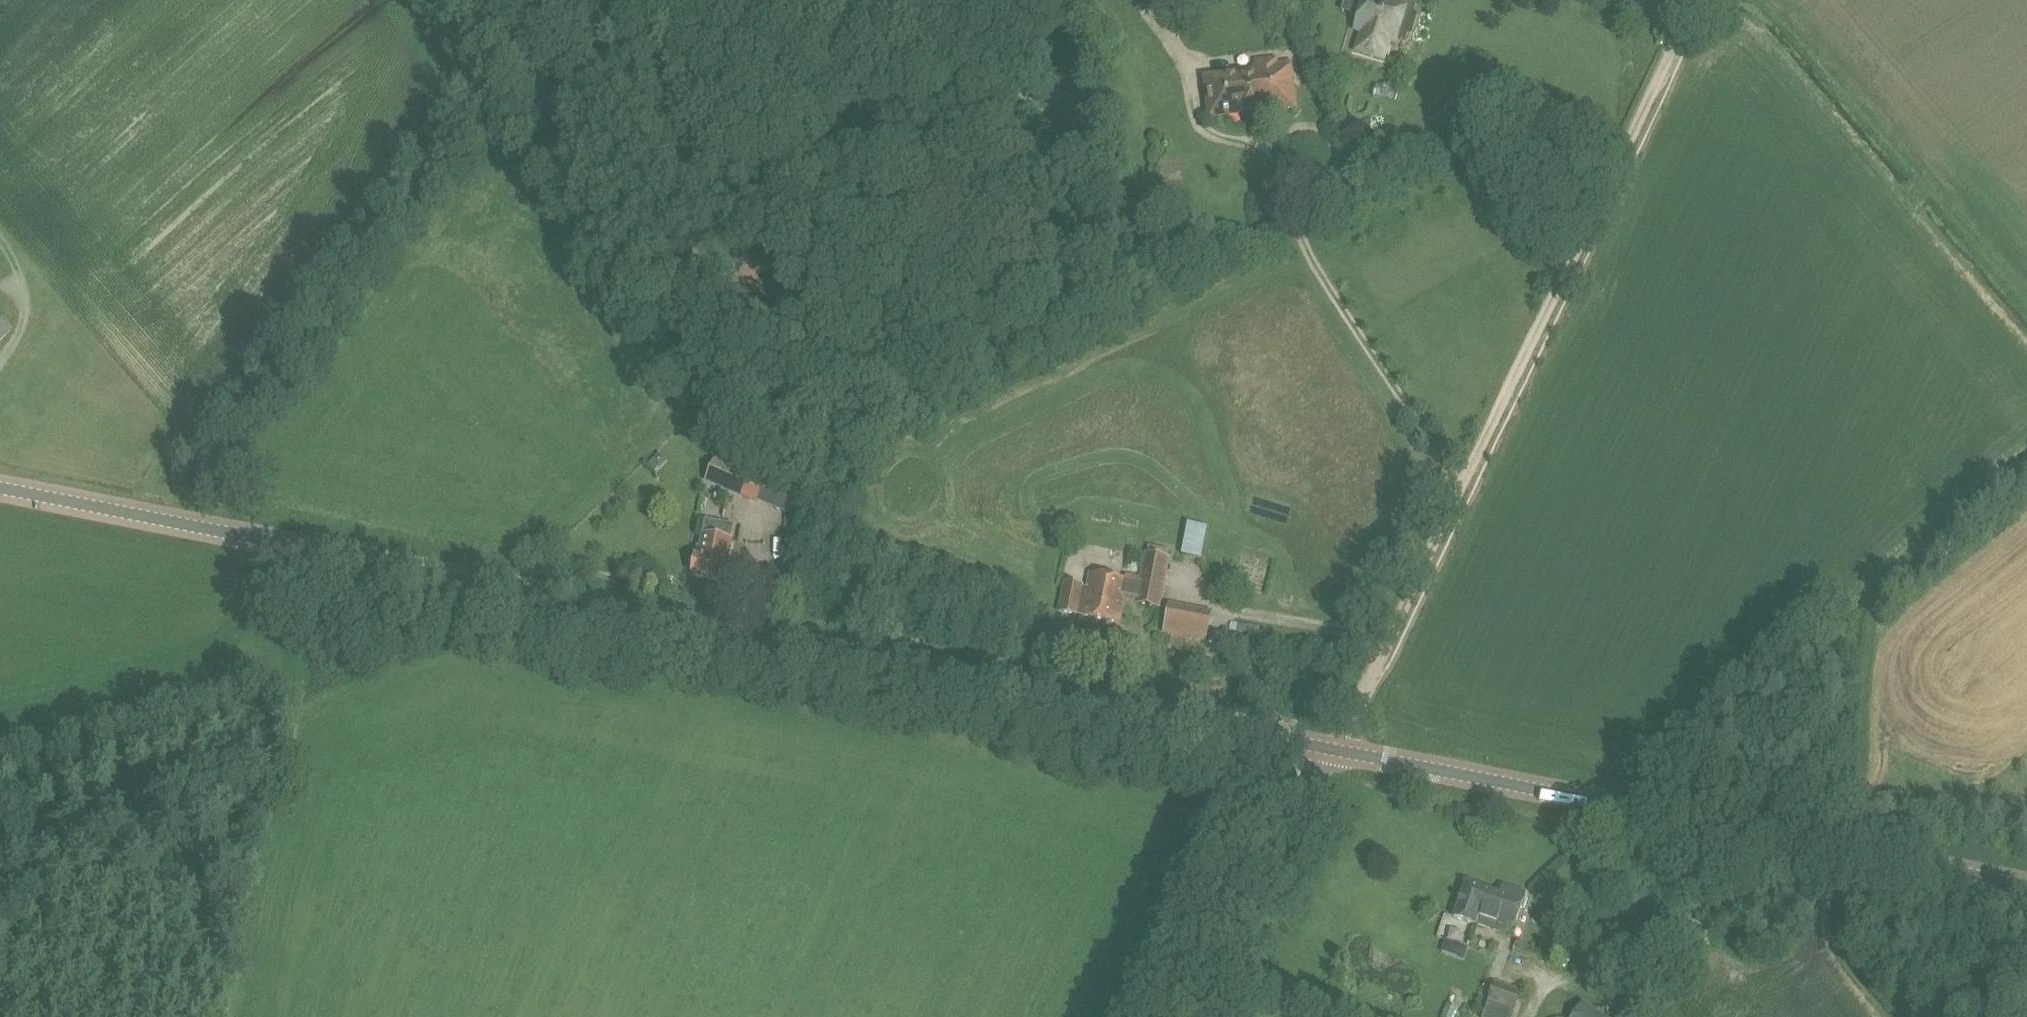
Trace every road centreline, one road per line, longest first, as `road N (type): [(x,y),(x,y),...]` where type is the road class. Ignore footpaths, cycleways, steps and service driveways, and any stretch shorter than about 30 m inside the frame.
road 1 (primary): [(1337,751),(0,487)]
road 2 (track): [(1363,695),(1695,0)]
road 3 (primary): [(2026,886),(1337,751)]
road 4 (track): [(163,519),(513,77),(584,0)]
road 5 (unclassified): [(1205,1016),(1337,751)]
road 6 (track): [(1180,577),(1215,608),(1387,644)]

